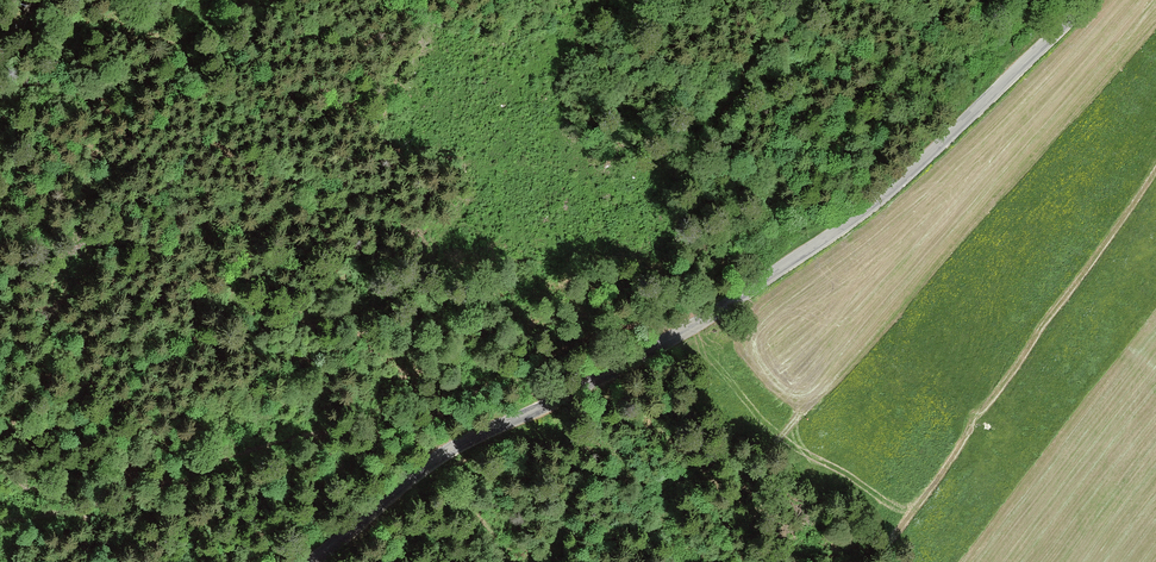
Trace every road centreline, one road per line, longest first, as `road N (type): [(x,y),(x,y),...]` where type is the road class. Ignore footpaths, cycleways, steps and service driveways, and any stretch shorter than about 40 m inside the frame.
road 1 (track): [(0,514),(224,456),(294,425),(414,413),(565,337),(699,325),(675,219),(646,159),(564,68)]
road 2 (unclassified): [(1087,0),(885,196),(678,338),(436,459),(315,561)]
road 3 (track): [(0,315),(90,201),(212,7)]

